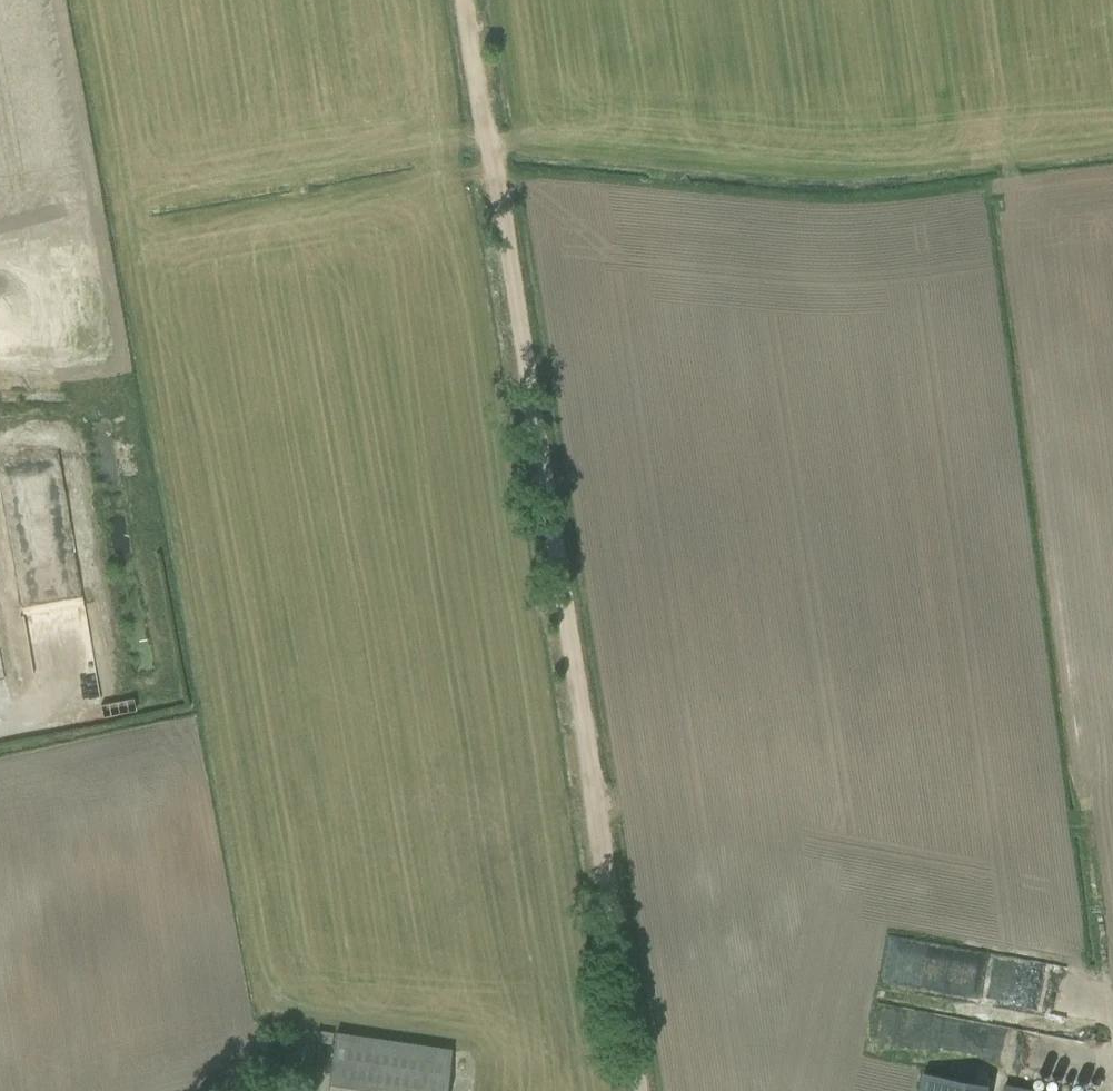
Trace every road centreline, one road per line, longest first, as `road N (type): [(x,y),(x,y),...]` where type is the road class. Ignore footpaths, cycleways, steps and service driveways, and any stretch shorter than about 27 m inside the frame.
road 1 (track): [(463,0),(637,1090)]

